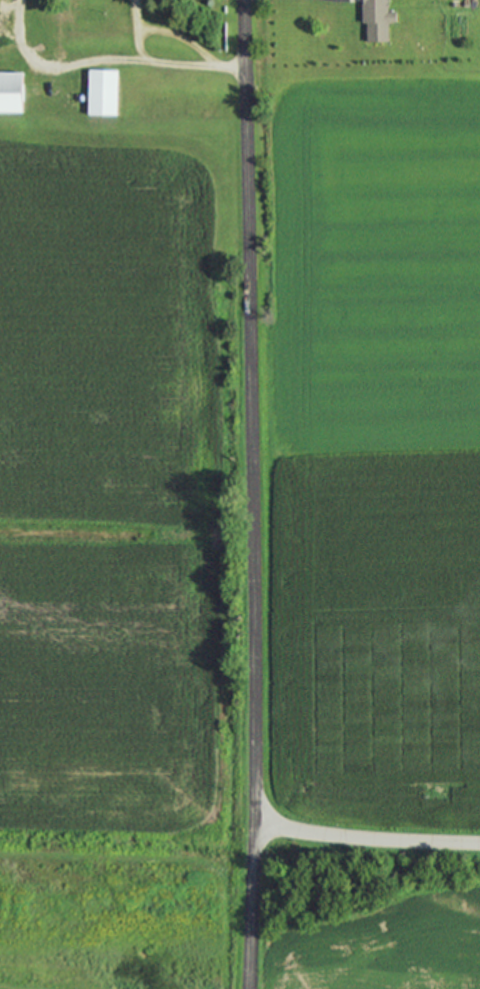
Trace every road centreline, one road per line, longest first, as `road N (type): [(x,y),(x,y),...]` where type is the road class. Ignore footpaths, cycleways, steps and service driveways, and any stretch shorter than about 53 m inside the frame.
road 1 (residential): [(249,988),(255,835),(244,0)]
road 2 (residential): [(479,848),(255,835)]

